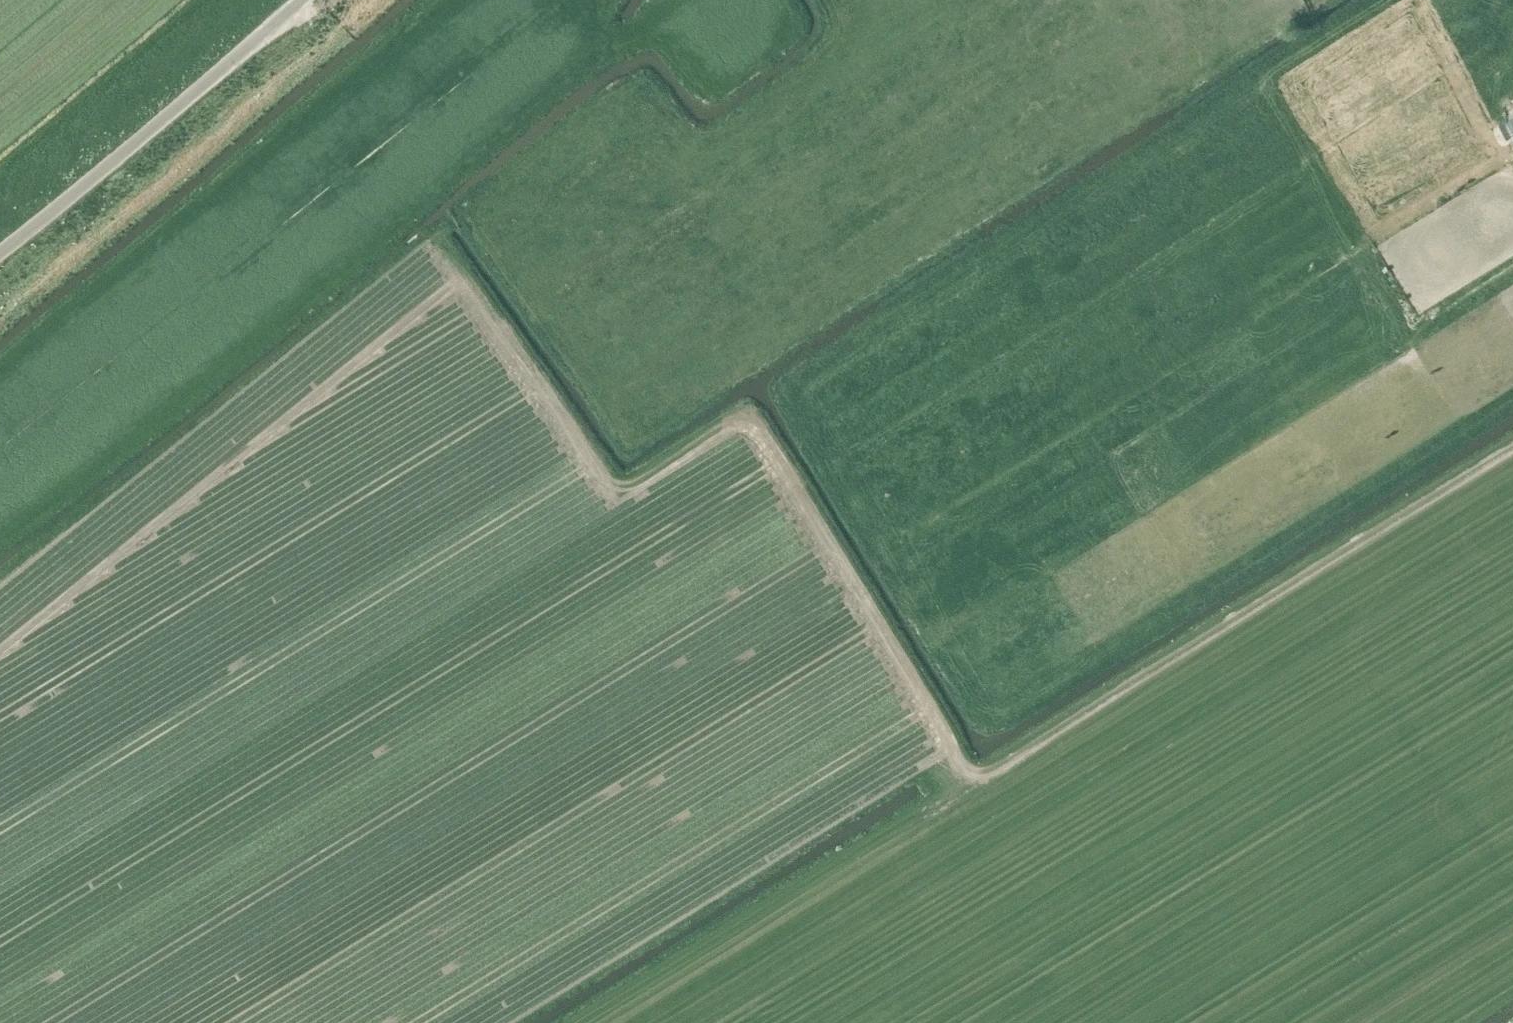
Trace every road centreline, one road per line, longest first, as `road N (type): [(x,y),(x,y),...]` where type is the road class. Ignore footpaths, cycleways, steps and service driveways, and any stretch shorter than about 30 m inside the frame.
road 1 (unclassified): [(0,252),(301,0)]

